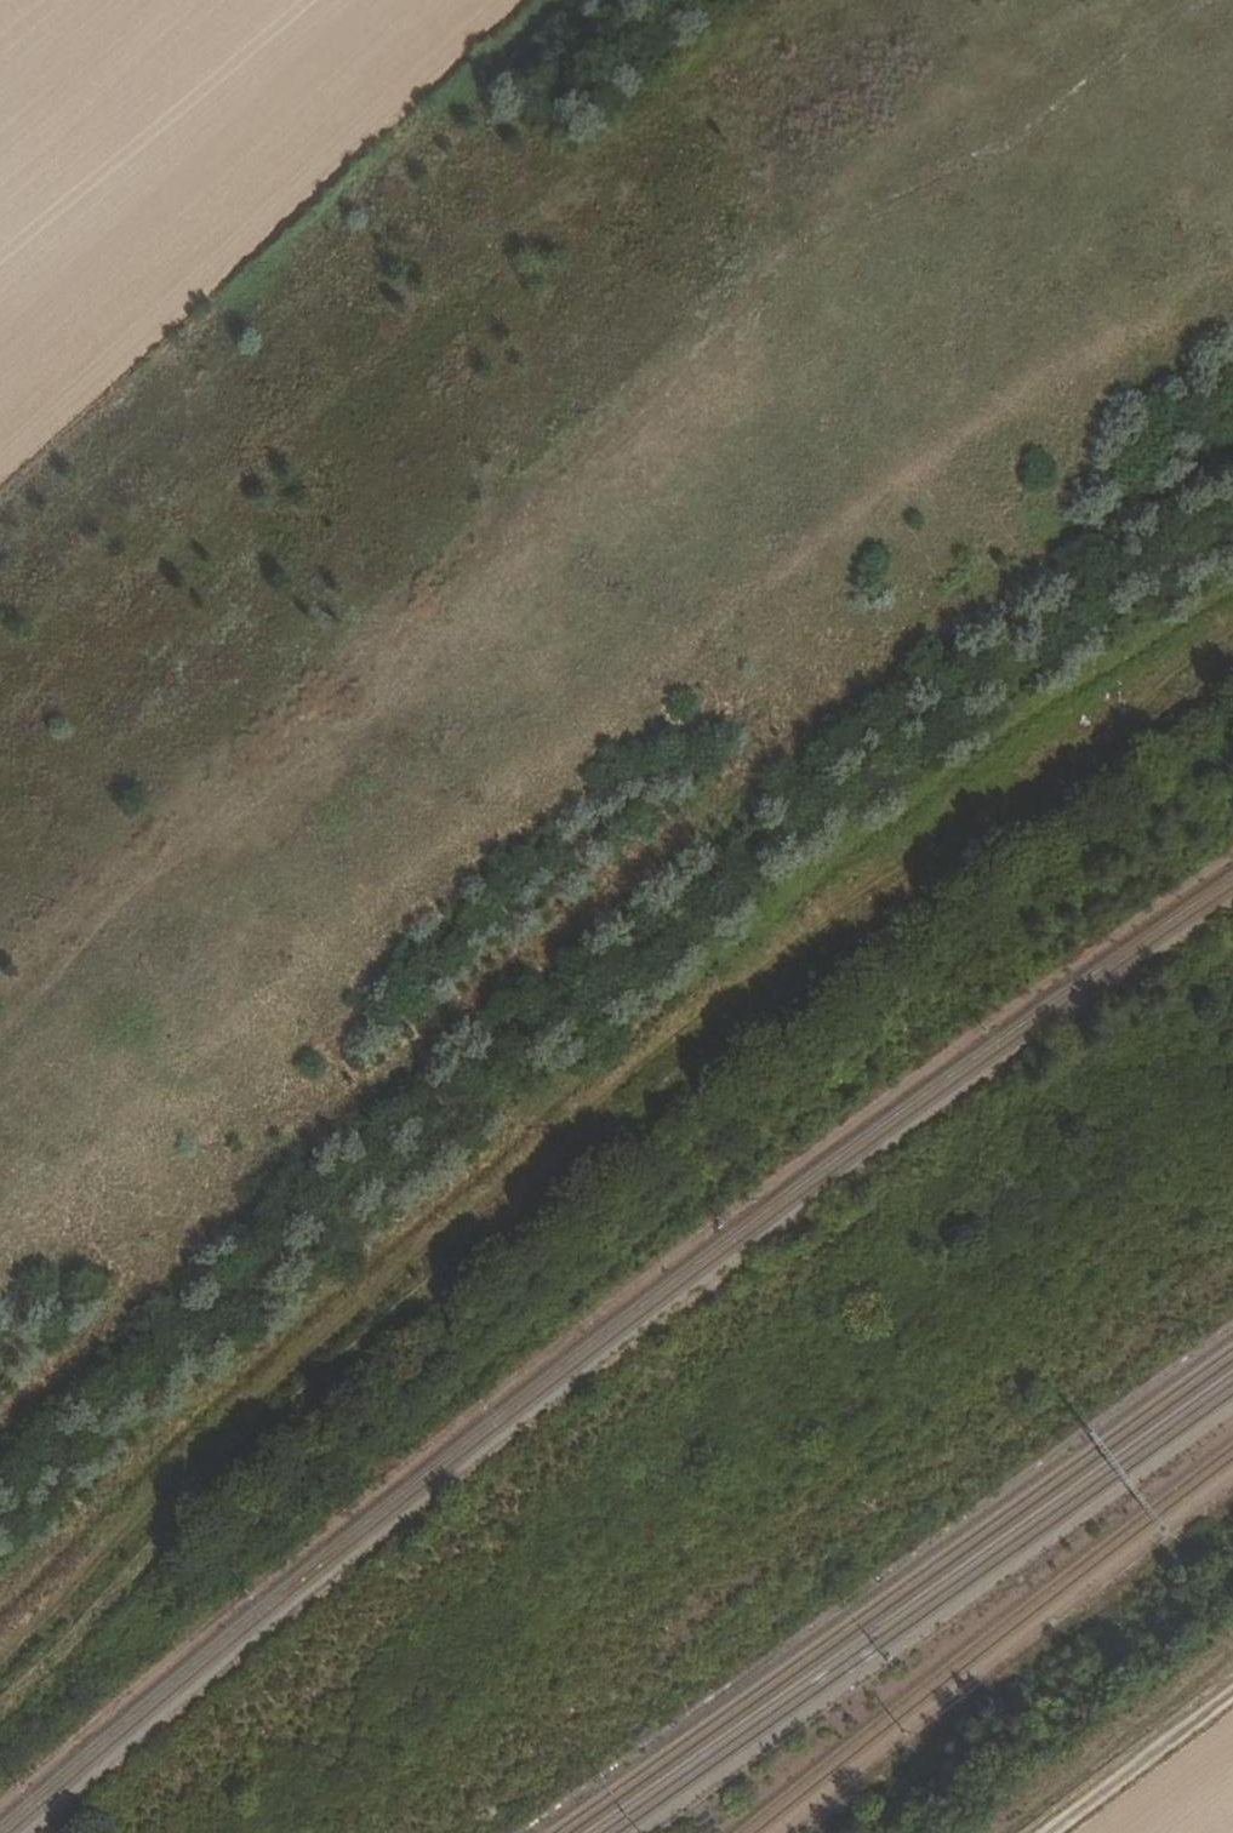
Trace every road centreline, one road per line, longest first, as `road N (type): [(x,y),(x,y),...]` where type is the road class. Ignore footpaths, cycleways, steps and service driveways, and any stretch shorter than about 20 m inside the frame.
road 1 (track): [(1048,1832),(1232,1691)]

